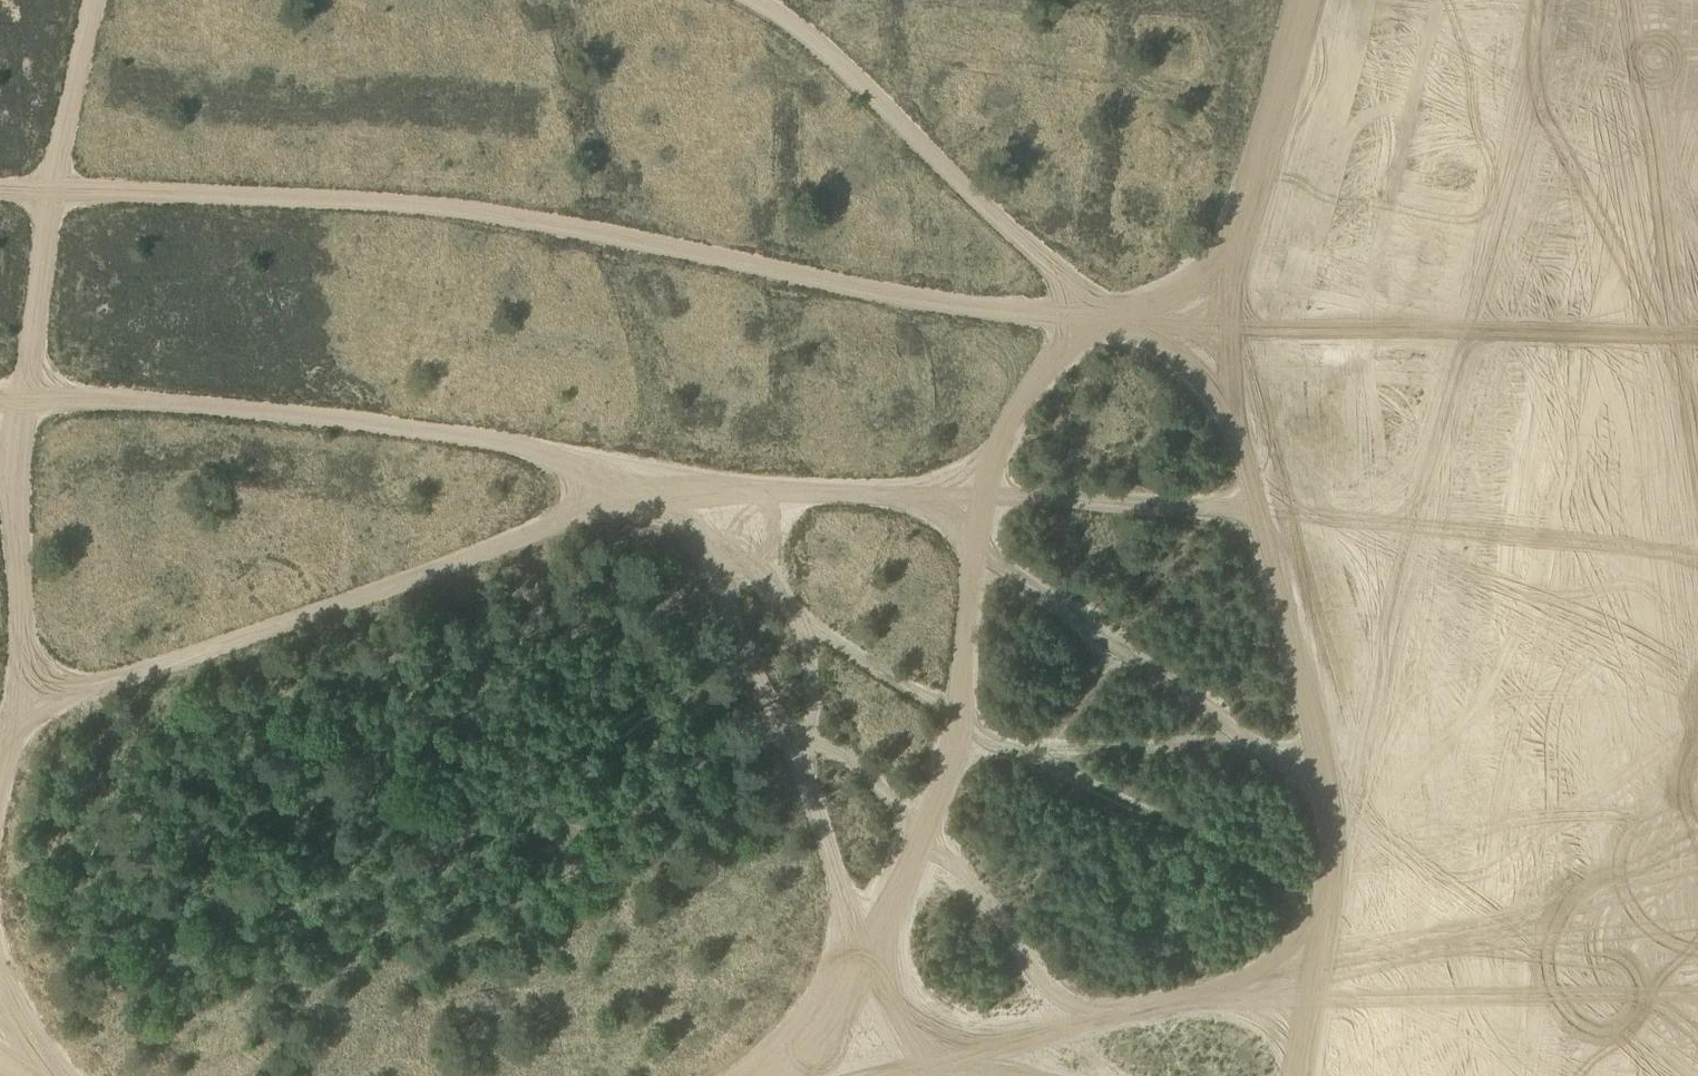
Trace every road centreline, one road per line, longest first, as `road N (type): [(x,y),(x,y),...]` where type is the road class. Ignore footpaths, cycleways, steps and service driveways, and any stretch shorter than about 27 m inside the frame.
road 1 (track): [(1299,1075),(1332,818),(1223,332),(1250,189),(1306,0)]

